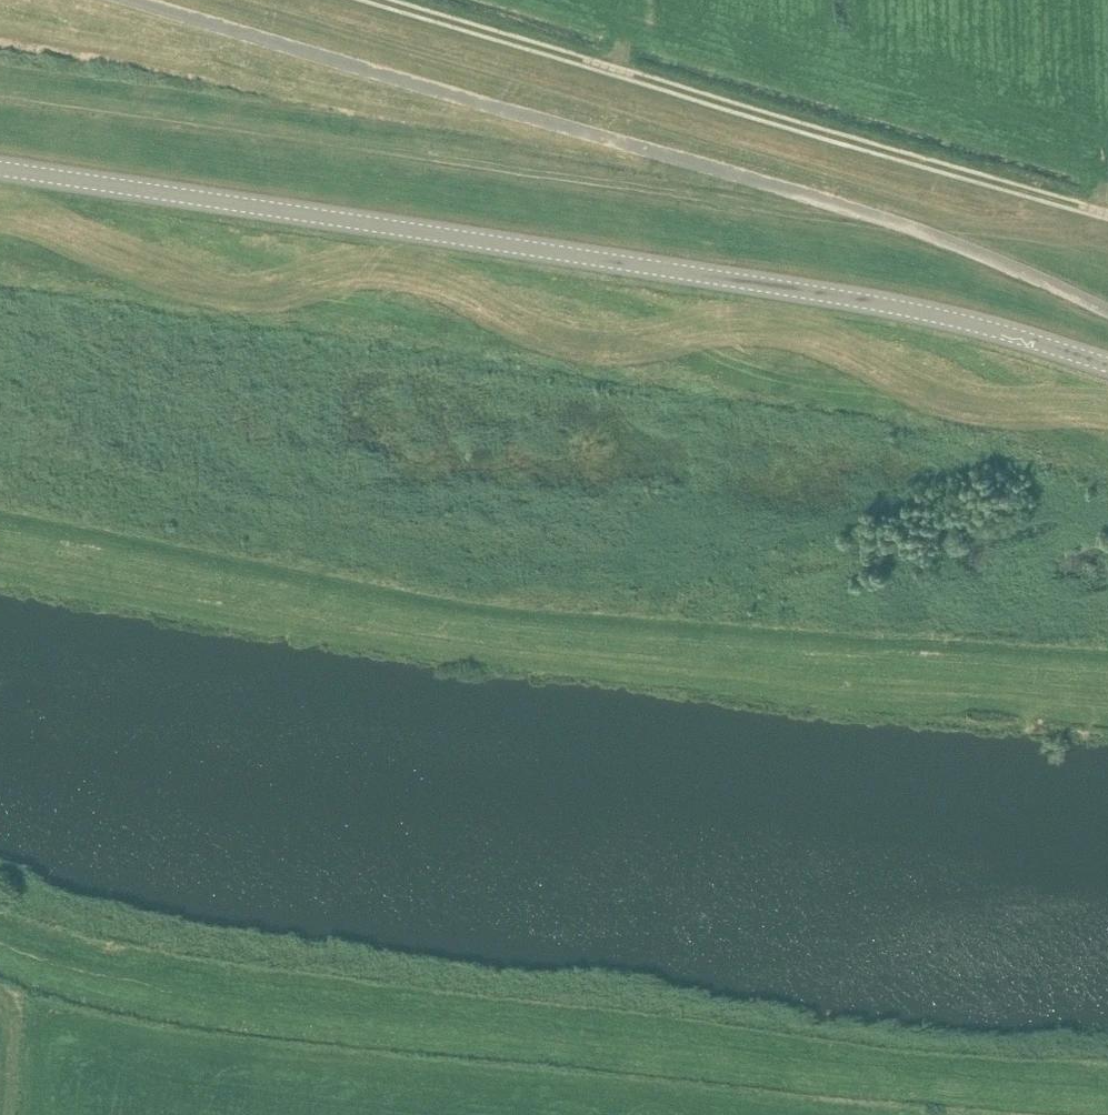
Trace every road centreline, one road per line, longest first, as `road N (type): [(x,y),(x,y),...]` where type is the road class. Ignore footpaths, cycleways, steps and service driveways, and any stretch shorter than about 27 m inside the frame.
road 1 (tertiary): [(1107,365),(881,303),(0,168)]
road 2 (track): [(863,211),(636,190),(0,90)]

